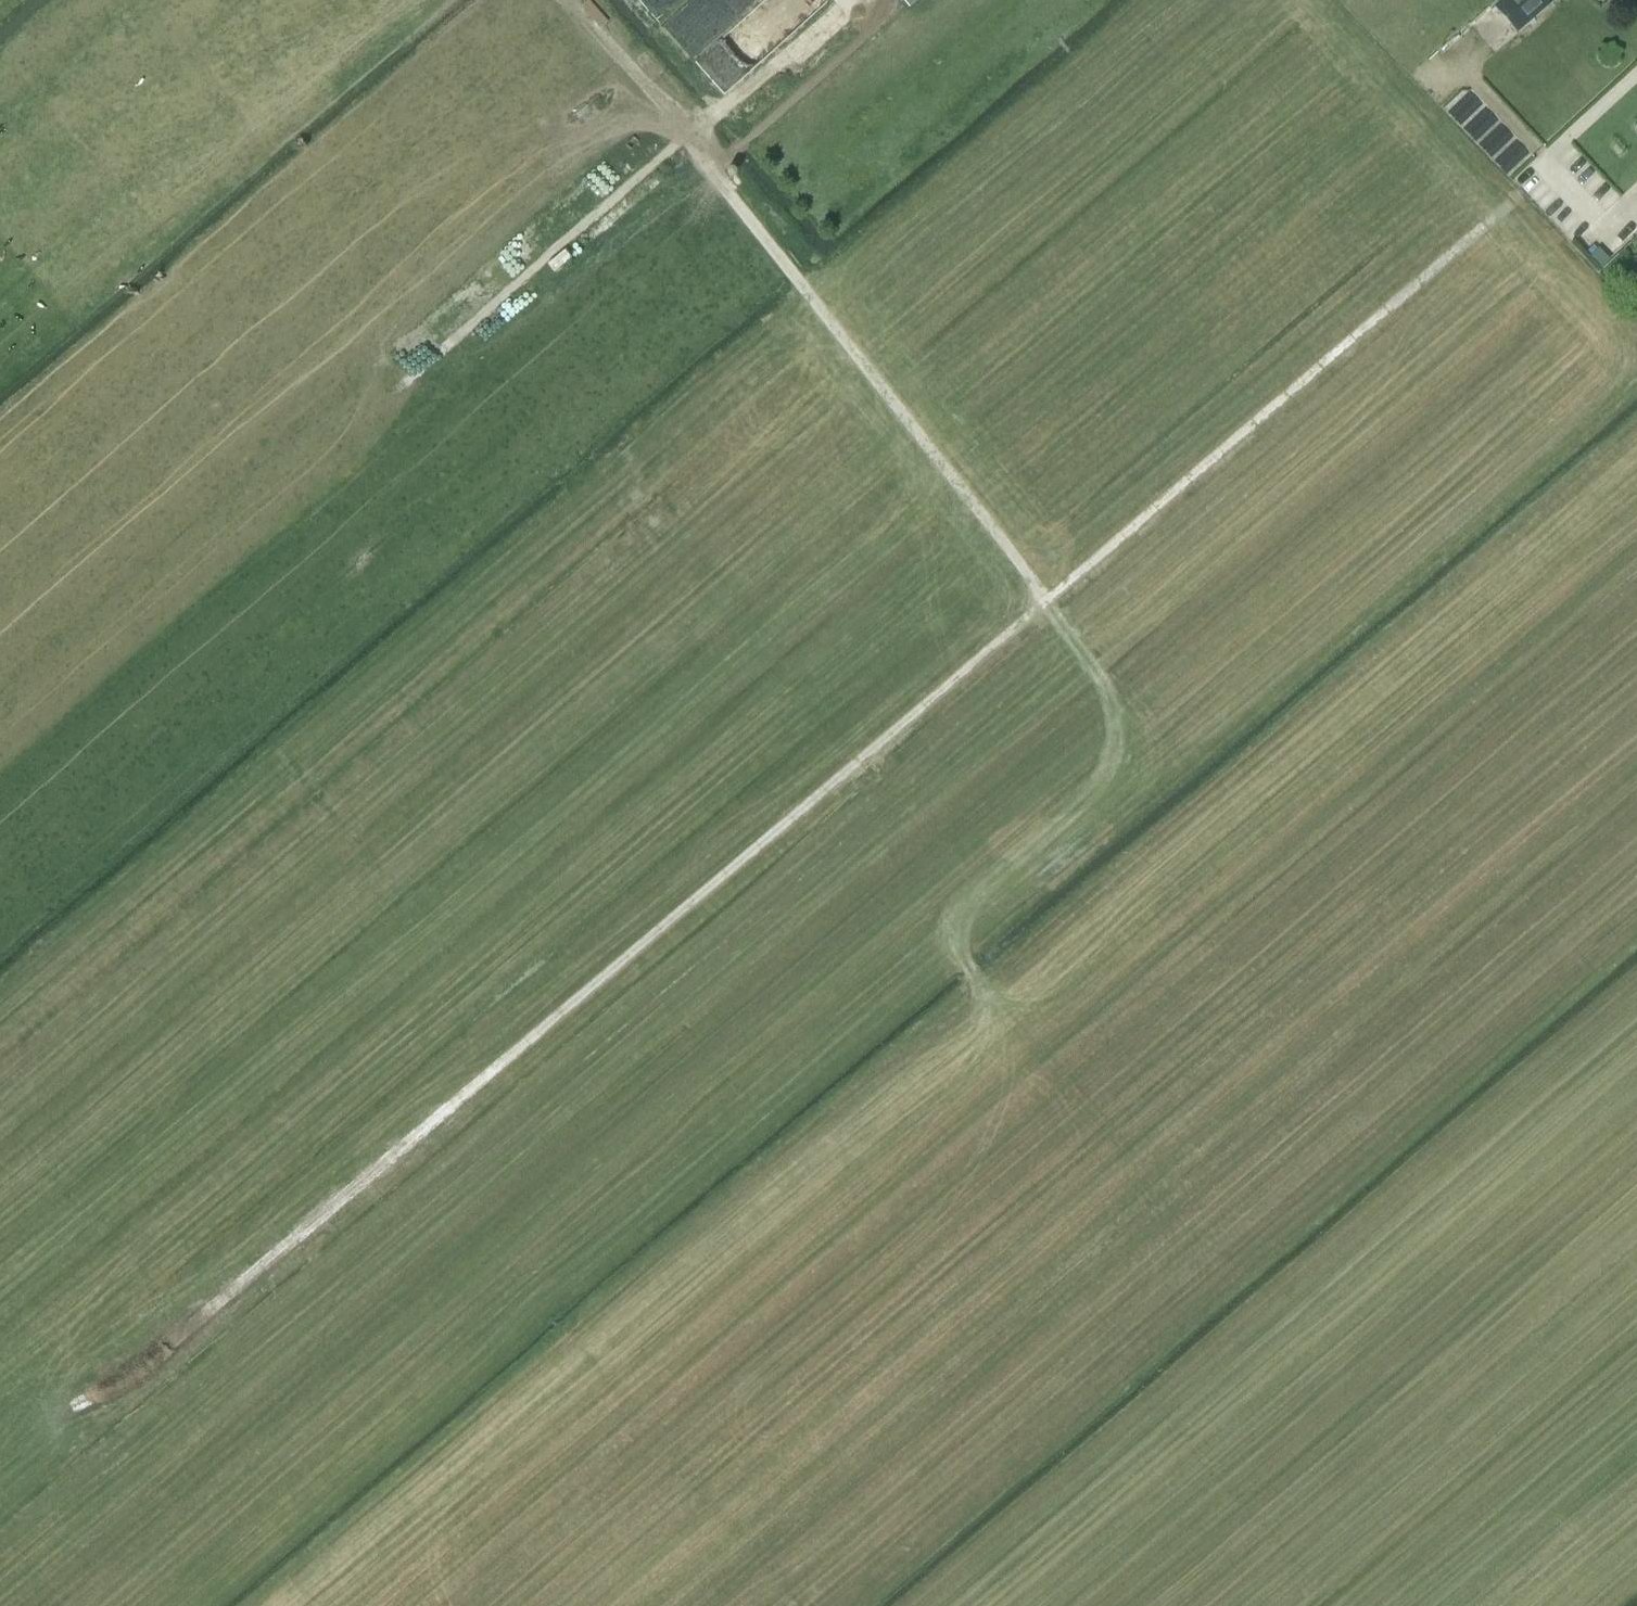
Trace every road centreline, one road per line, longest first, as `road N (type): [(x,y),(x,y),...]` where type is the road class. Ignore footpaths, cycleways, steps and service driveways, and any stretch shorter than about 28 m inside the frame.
road 1 (track): [(859,0),(695,140),(1046,600),(170,1344)]
road 2 (track): [(1046,600),(1493,218)]
road 3 (track): [(695,140),(561,0)]

